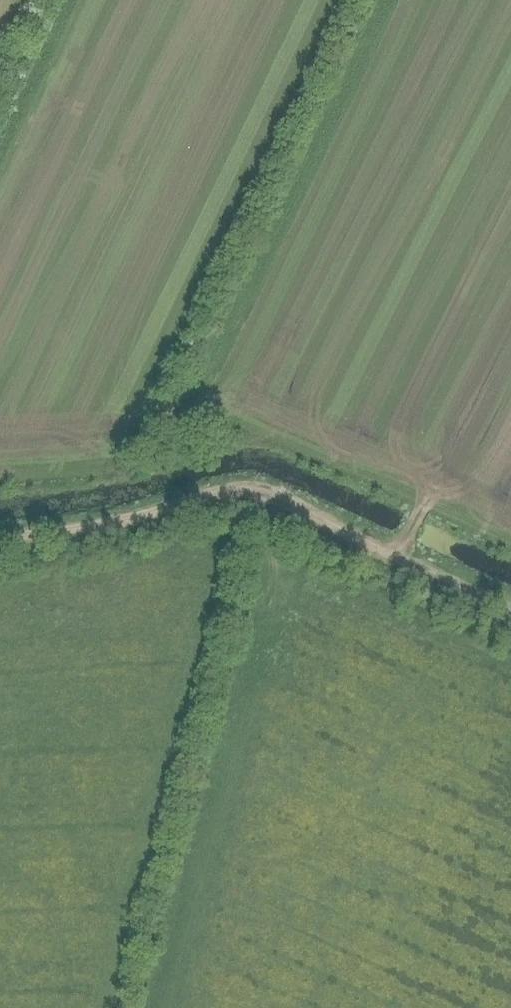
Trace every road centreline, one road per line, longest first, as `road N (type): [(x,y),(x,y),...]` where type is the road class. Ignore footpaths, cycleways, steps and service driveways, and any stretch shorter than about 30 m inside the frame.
road 1 (track): [(510,604),(268,494),(0,536)]

